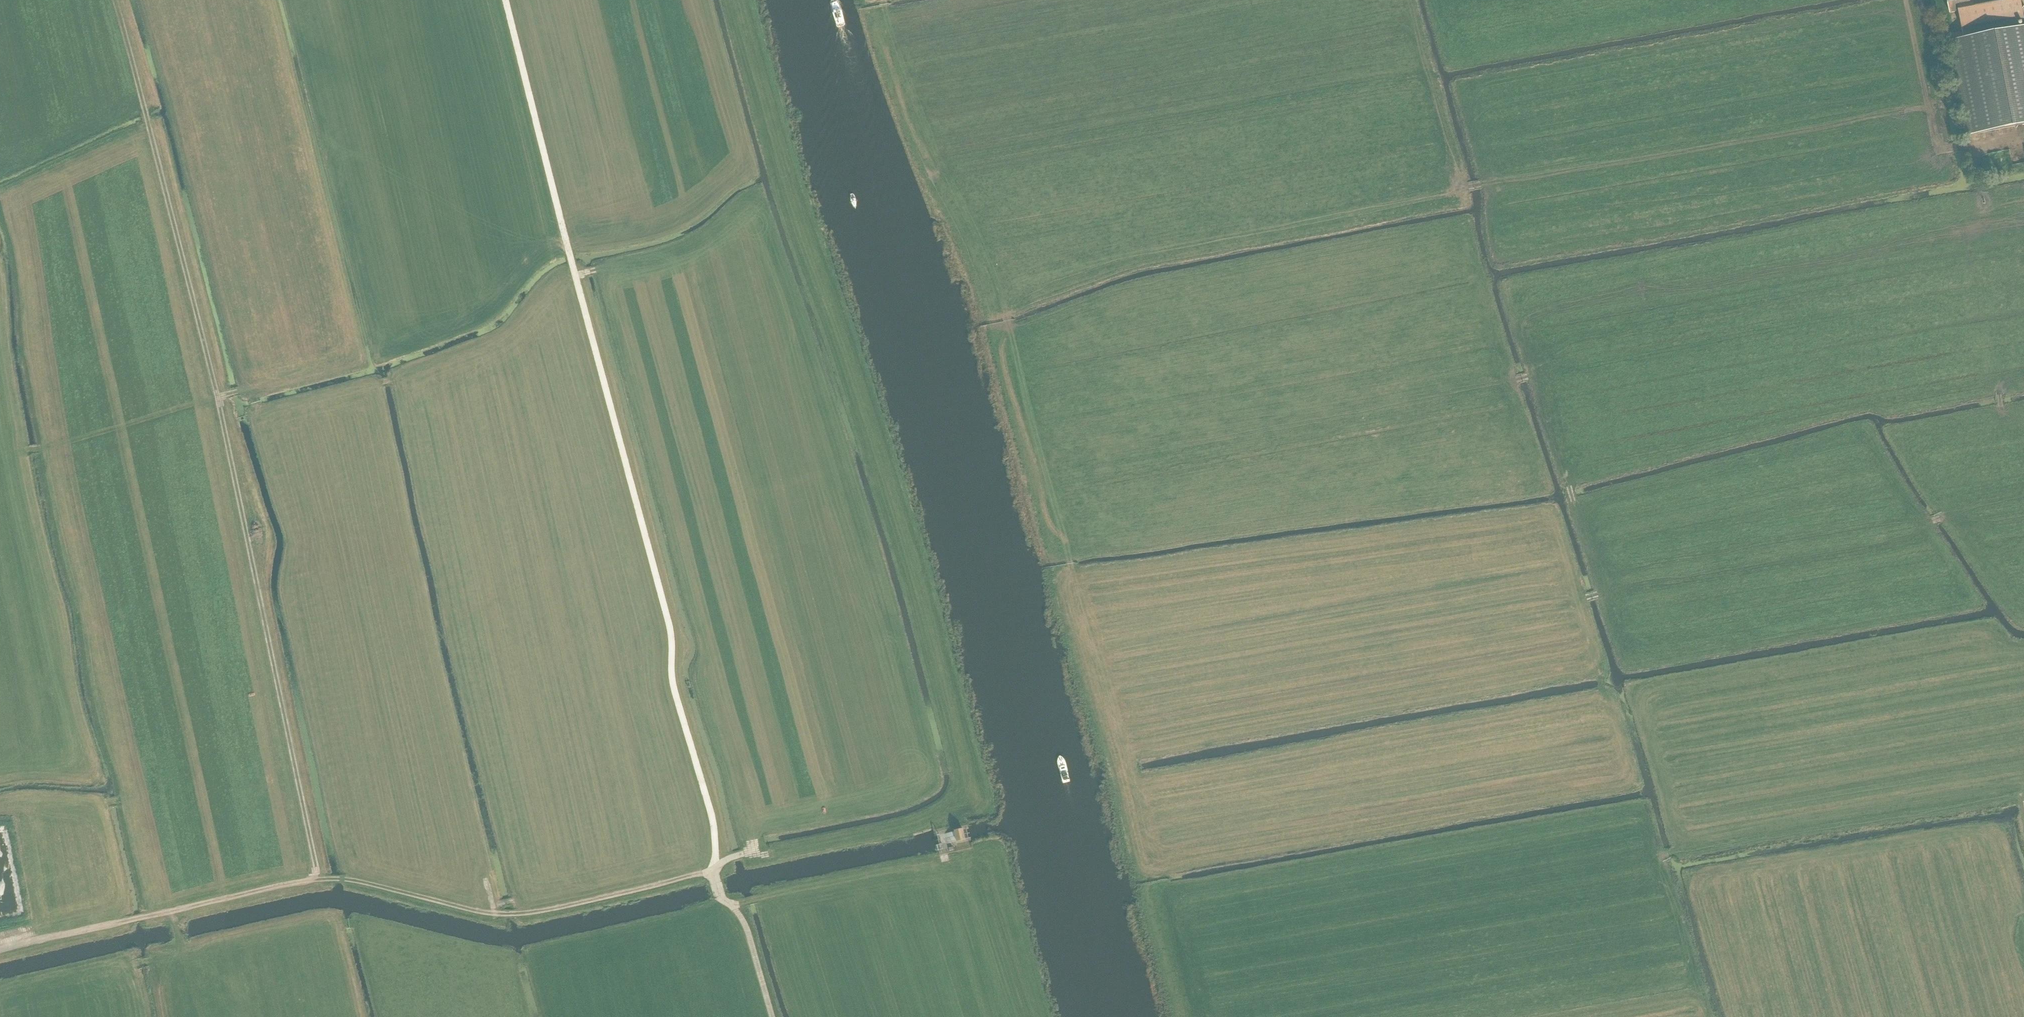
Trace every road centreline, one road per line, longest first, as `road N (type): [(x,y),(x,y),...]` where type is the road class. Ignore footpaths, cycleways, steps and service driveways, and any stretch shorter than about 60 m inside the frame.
road 1 (track): [(317,881),(217,395),(116,0)]
road 2 (track): [(716,874),(500,917),(355,882),(317,881),(0,950)]
road 3 (track): [(775,1016),(752,934),(722,898),(716,874),(728,858),(752,852)]
road 4 (track): [(732,906),(927,864)]

